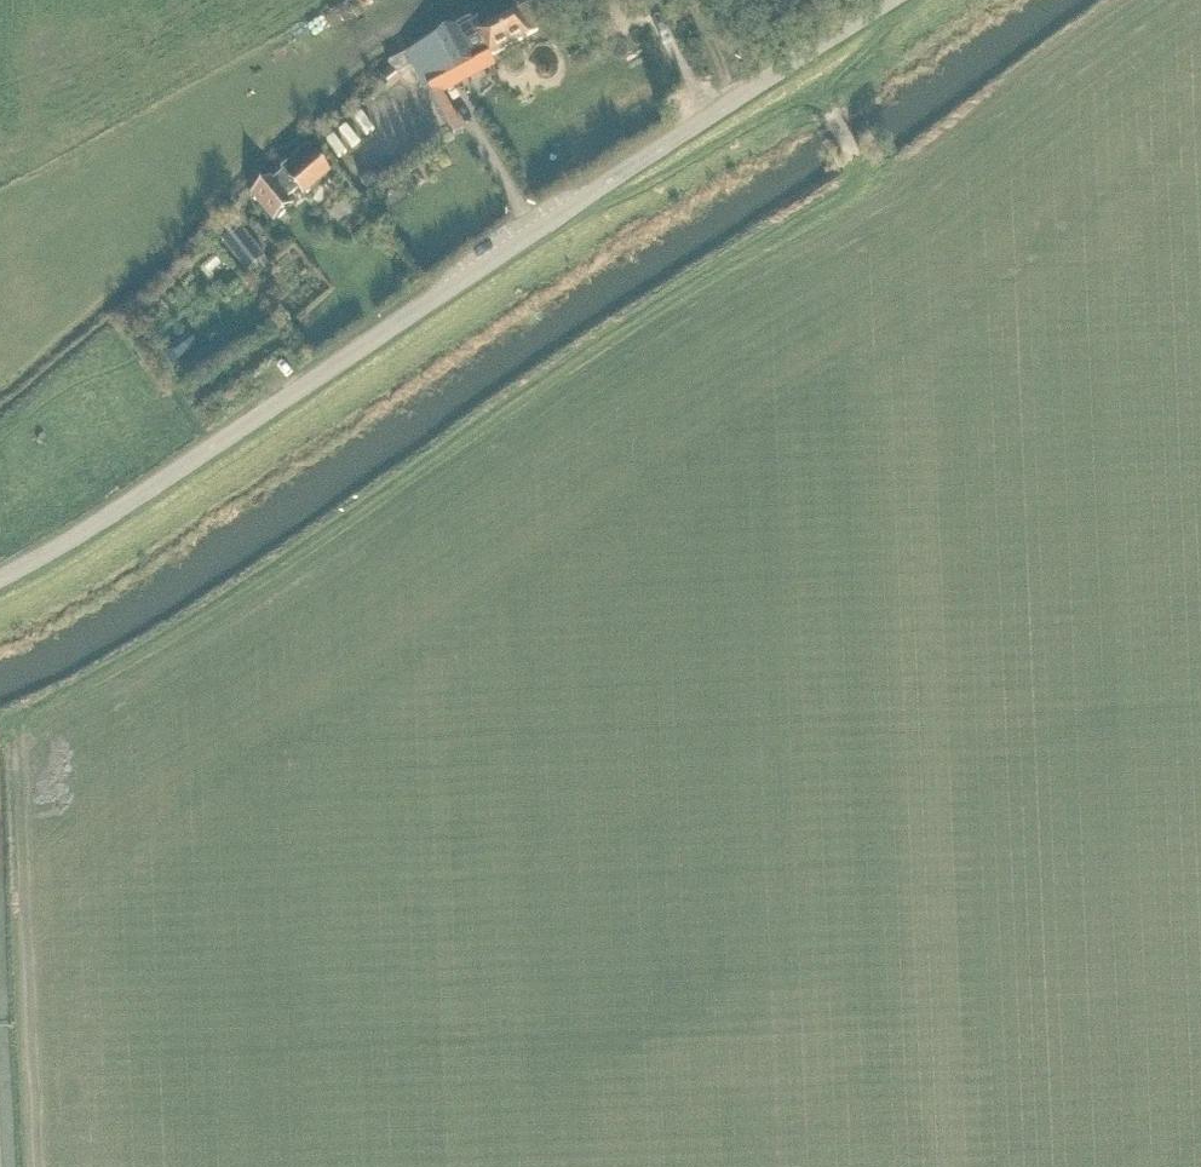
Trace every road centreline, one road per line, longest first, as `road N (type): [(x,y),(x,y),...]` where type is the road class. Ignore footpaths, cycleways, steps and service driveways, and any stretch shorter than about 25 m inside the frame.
road 1 (tertiary): [(0,579),(90,528),(890,0)]

